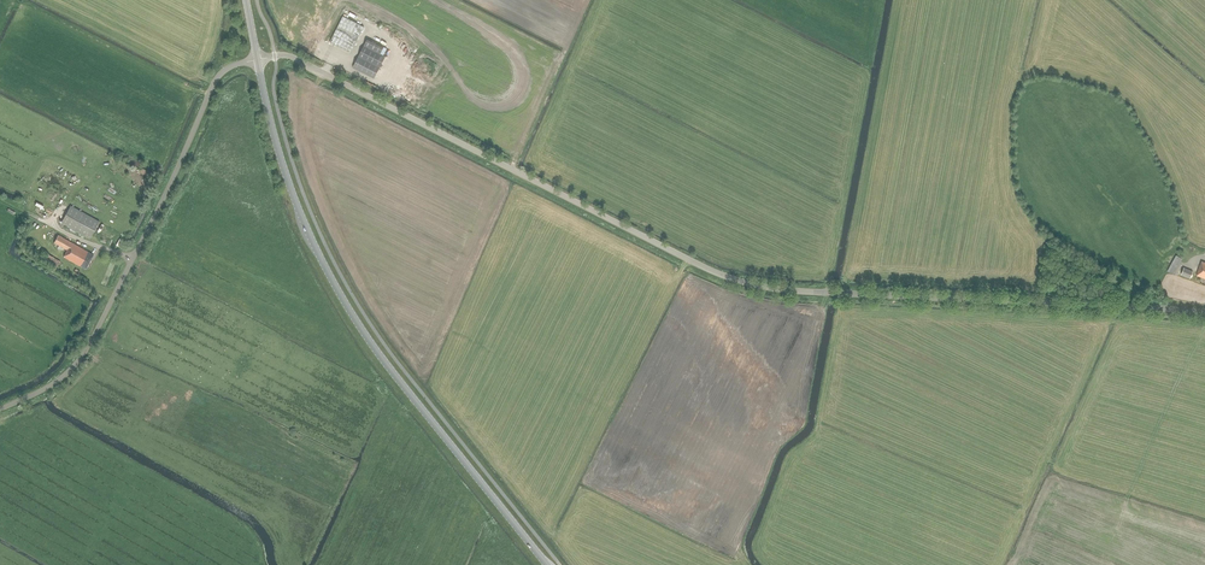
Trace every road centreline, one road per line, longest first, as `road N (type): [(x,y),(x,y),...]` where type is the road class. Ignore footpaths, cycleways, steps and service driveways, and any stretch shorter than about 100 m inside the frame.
road 1 (tertiary): [(1204,314),(741,281),(295,59),(258,59)]
road 2 (tertiary): [(547,564),(343,300),(288,183),(258,59)]
road 3 (unclassified): [(0,409),(60,379),(82,355),(213,83),(258,59)]

